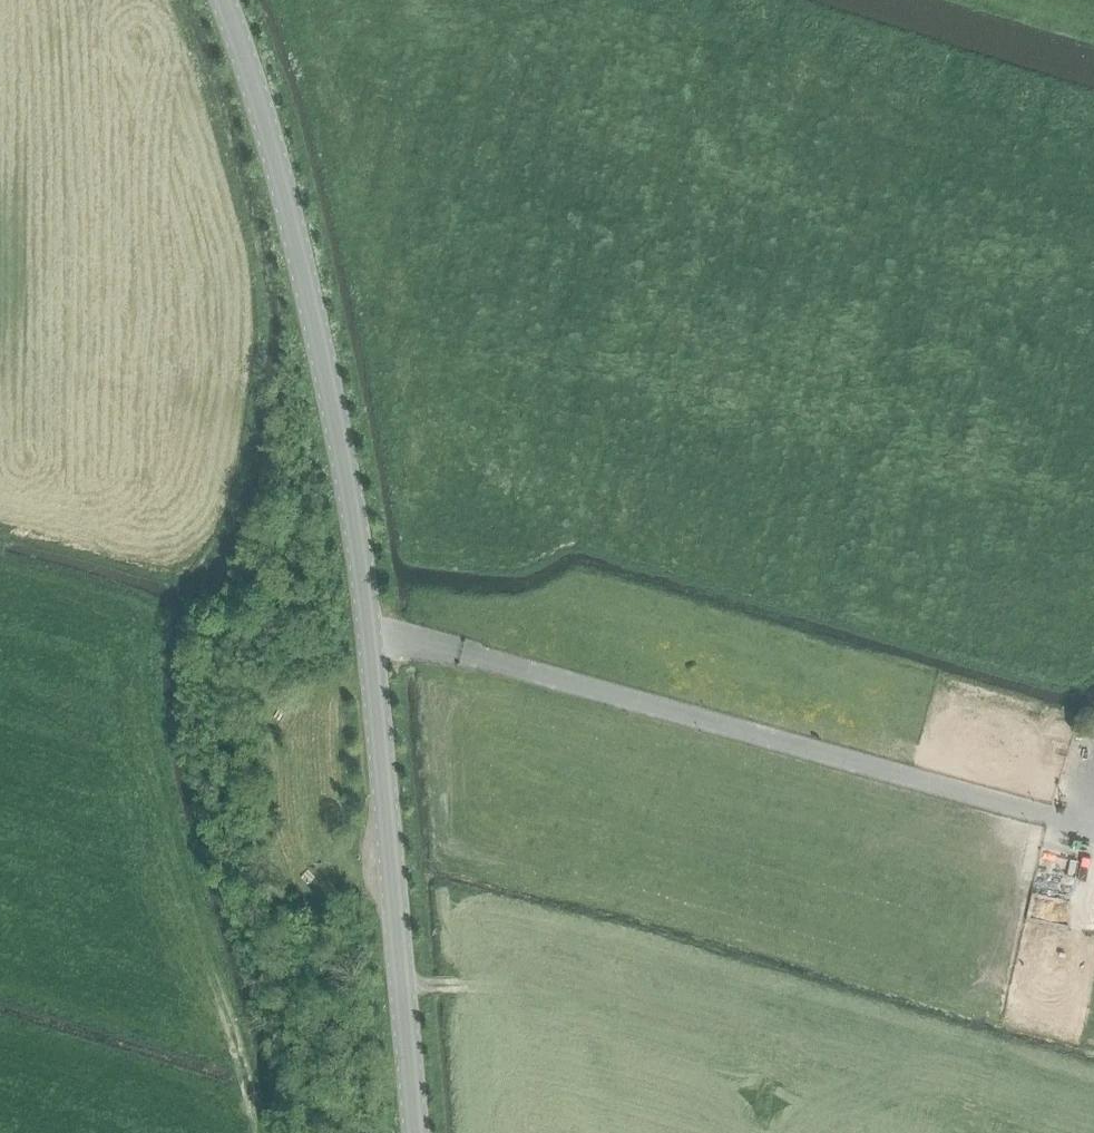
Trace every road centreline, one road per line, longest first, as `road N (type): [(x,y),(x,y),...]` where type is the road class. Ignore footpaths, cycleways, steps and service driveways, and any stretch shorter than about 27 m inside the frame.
road 1 (secondary): [(413,1132),(346,462),(293,230),(221,0)]

